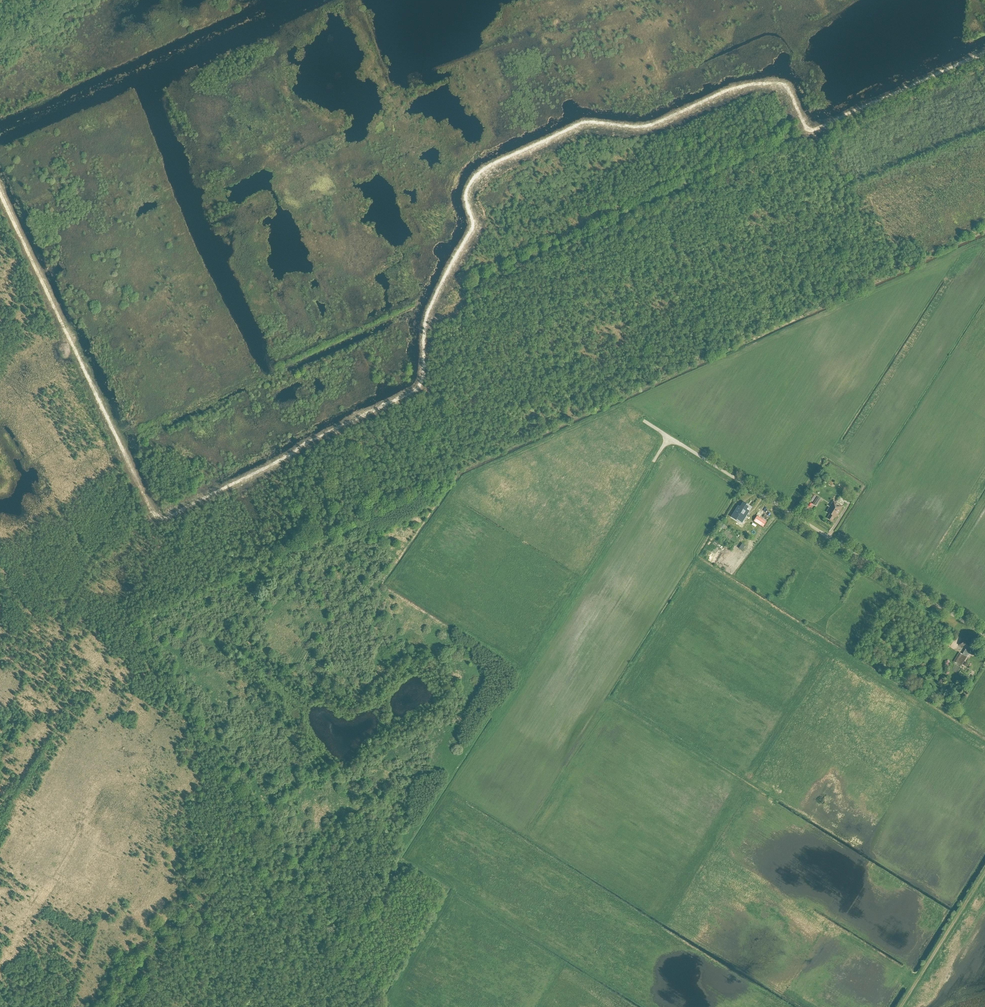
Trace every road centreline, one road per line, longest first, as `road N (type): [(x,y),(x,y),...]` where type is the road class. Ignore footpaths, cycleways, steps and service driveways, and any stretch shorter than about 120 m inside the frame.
road 1 (unclassified): [(984,635),(669,437)]
road 2 (track): [(984,875),(901,1006)]
road 3 (track): [(585,576),(654,462)]

